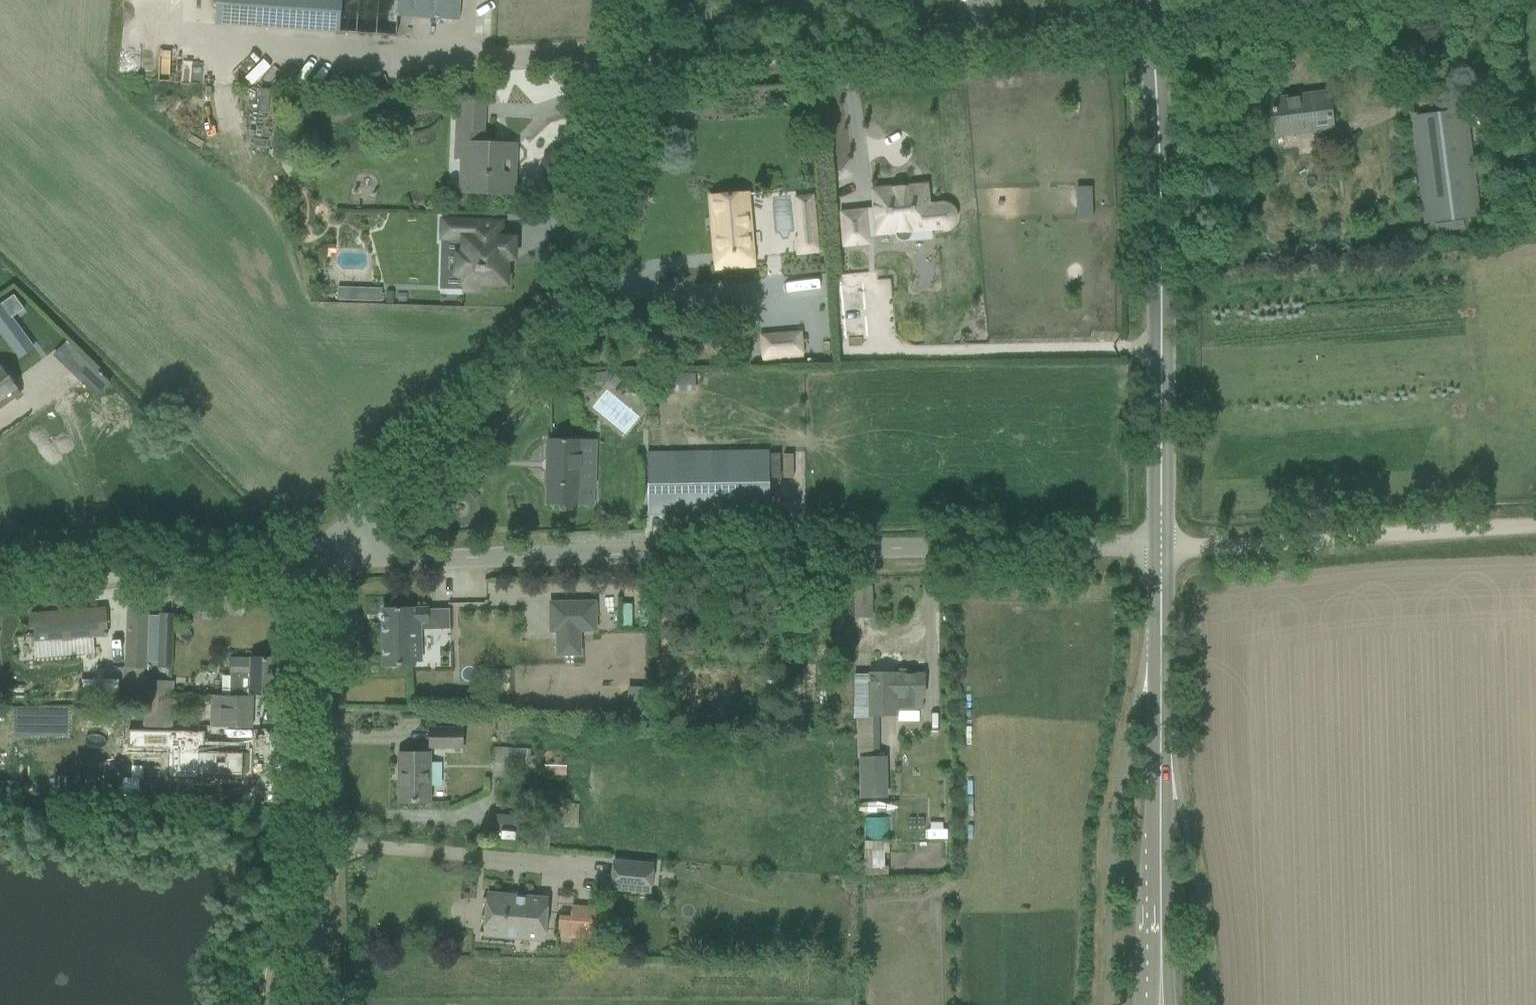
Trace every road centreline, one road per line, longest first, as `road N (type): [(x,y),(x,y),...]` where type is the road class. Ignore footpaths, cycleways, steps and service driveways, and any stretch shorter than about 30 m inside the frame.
road 1 (unclassified): [(314,556),(1160,549)]
road 2 (unclassified): [(614,76),(581,259),(559,317),(473,419),(314,556)]
road 3 (tertiary): [(1160,549),(1149,31)]
road 4 (tertiary): [(1160,969),(1160,549)]
road 5 (unclassified): [(319,951),(314,556)]
road 6 (track): [(1535,526),(1160,549)]
road 7 (unclassified): [(988,44),(614,76)]
road 8 (unclassified): [(0,571),(314,556)]
road 9 (unclassified): [(1149,31),(1366,0)]

